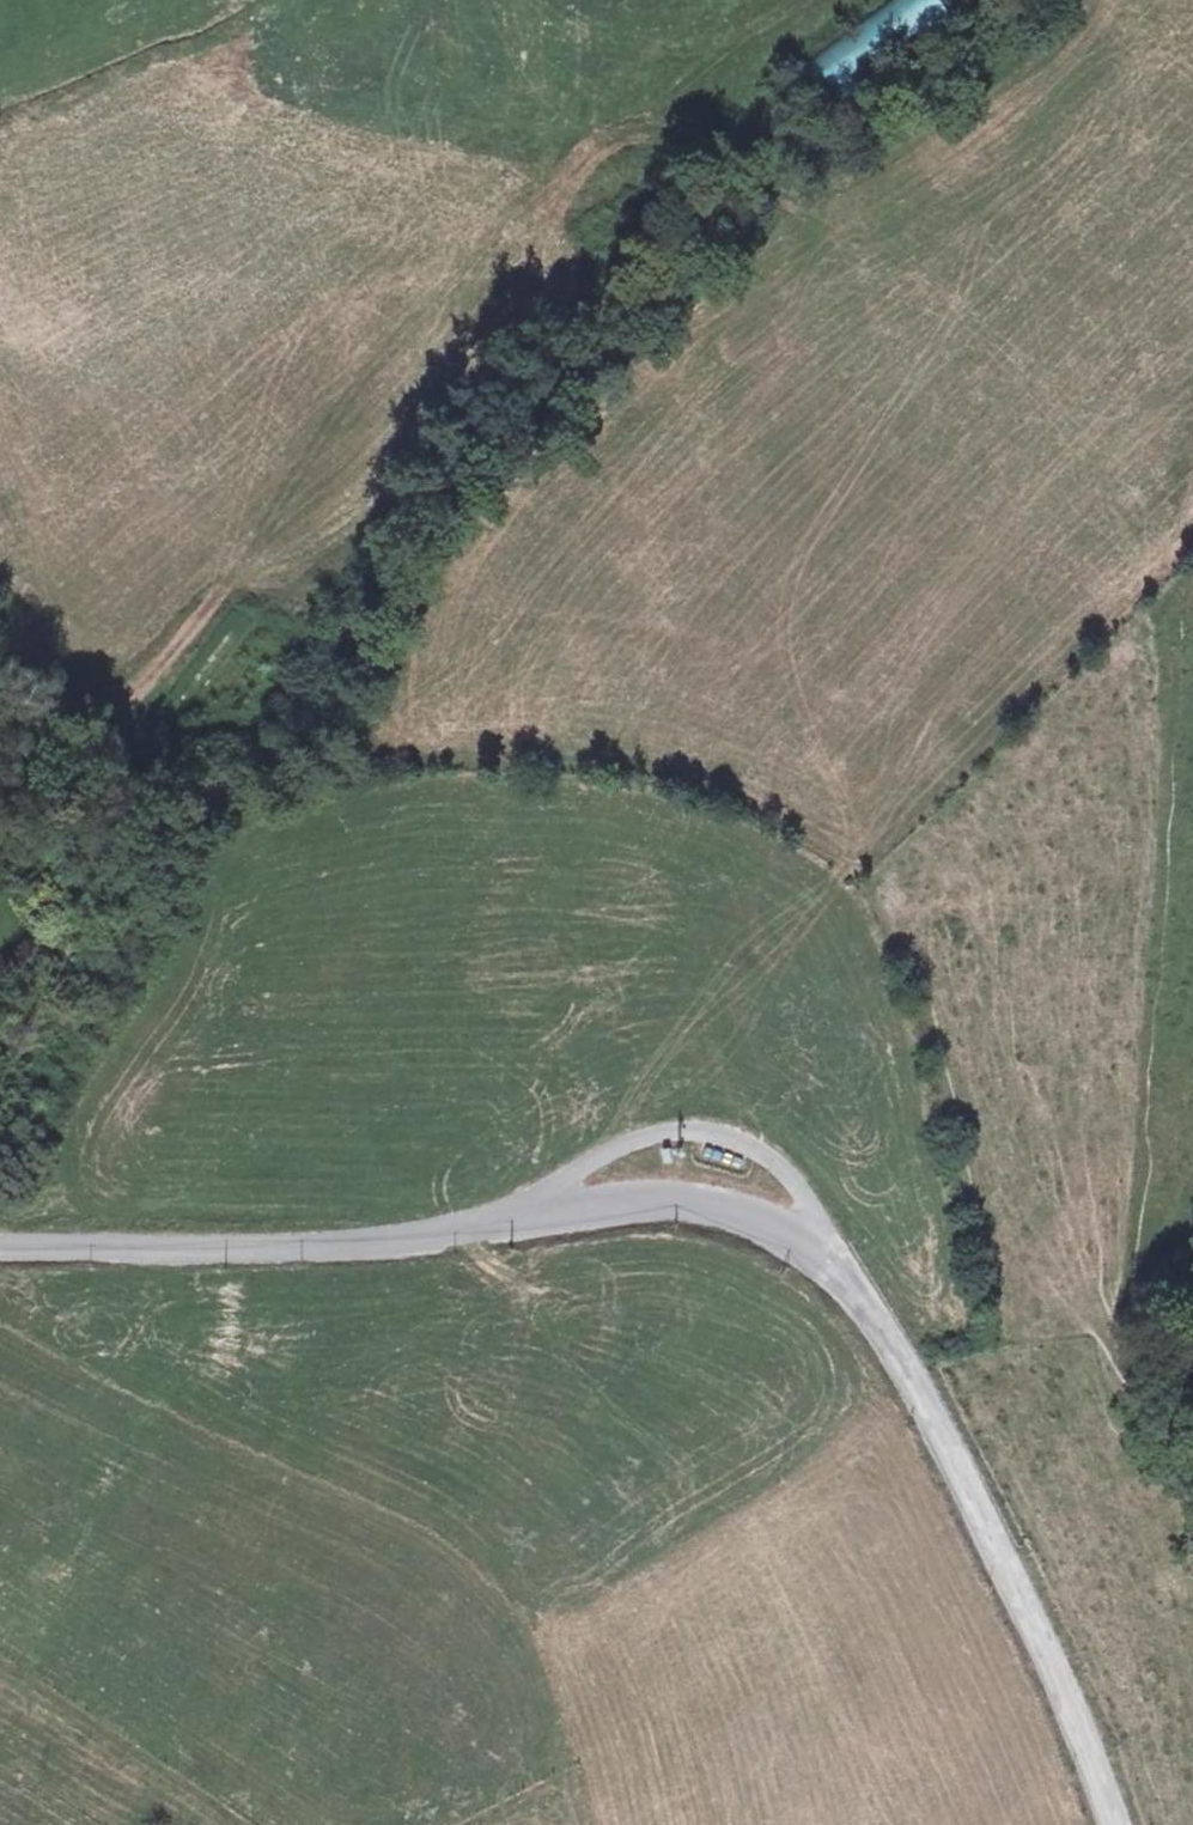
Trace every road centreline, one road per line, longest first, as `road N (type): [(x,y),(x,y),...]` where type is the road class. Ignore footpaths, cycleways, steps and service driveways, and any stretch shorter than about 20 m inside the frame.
road 1 (tertiary): [(0,1249),(342,1249),(675,1201),(755,1218),(821,1259),(905,1362),(964,1462),(1115,1824)]
road 2 (track): [(536,1216),(555,1181),(605,1151),(657,1132),(707,1126),(786,1169),(807,1197),(803,1247)]

